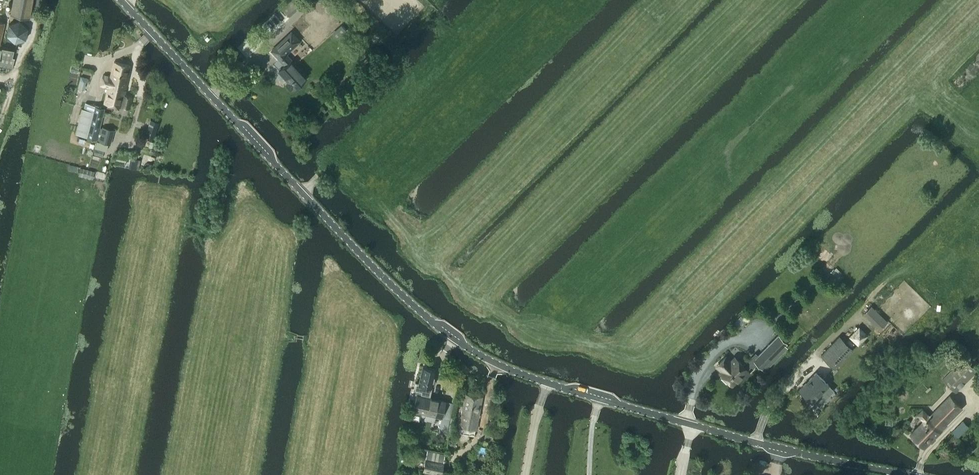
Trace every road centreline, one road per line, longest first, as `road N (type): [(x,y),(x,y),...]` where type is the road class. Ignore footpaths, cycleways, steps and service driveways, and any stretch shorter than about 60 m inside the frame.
road 1 (tertiary): [(904,474),(755,443),(483,357),(368,262),(121,0)]

